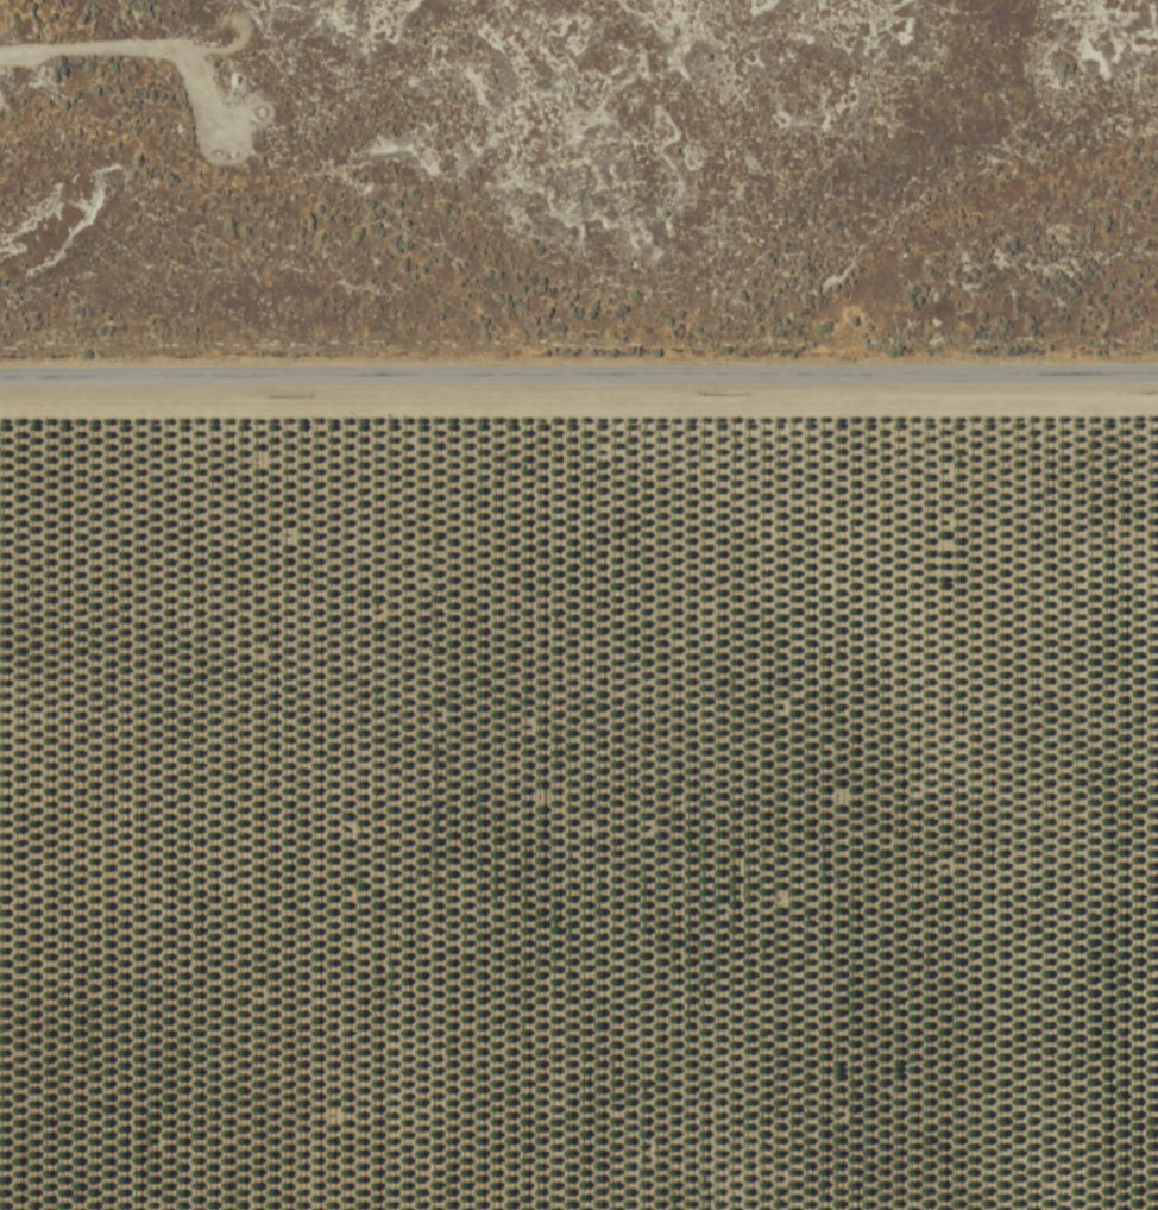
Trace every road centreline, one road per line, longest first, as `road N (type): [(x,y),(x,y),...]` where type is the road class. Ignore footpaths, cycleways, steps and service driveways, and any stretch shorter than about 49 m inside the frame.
road 1 (residential): [(1157,368),(0,376)]

